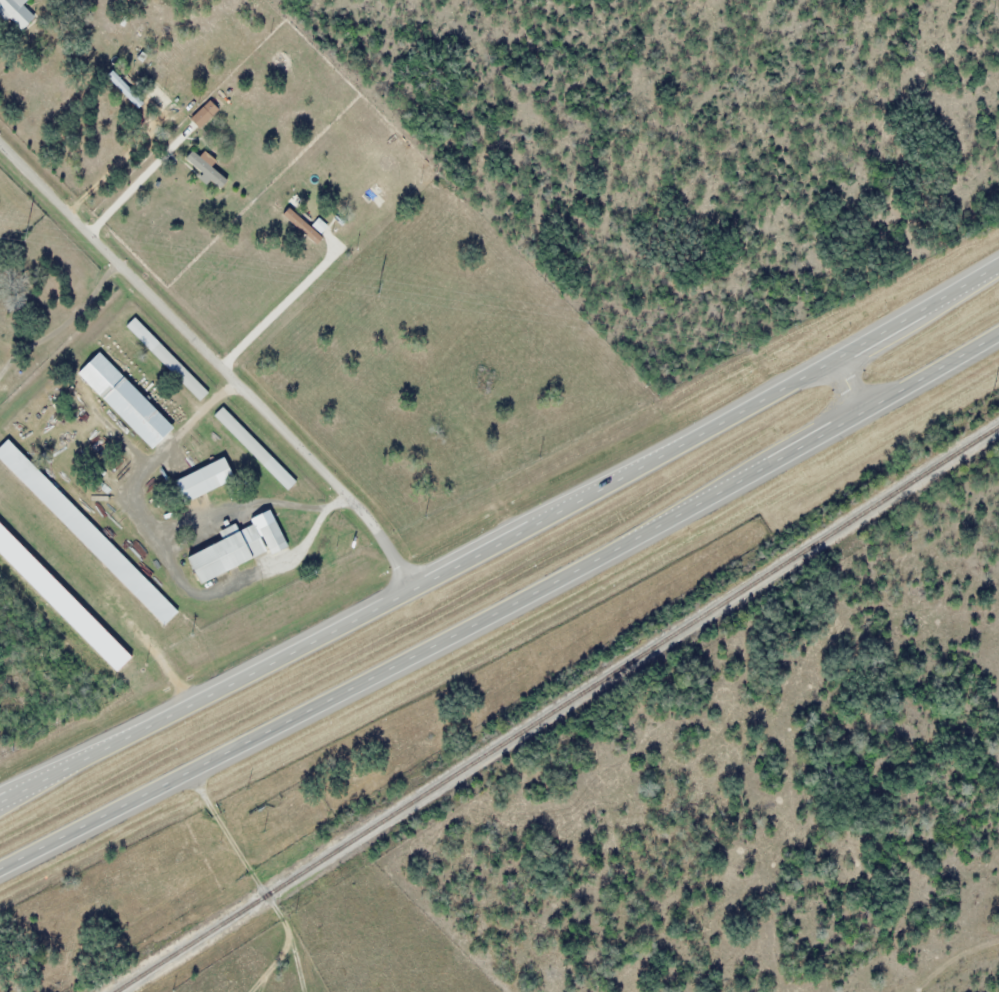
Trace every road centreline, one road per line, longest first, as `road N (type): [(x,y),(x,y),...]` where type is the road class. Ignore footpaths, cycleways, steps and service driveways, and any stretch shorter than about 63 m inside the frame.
road 1 (trunk): [(0,872),(329,706),(998,335)]
road 2 (trunk): [(998,287),(0,804)]
road 3 (residential): [(411,589),(340,488),(0,147)]

